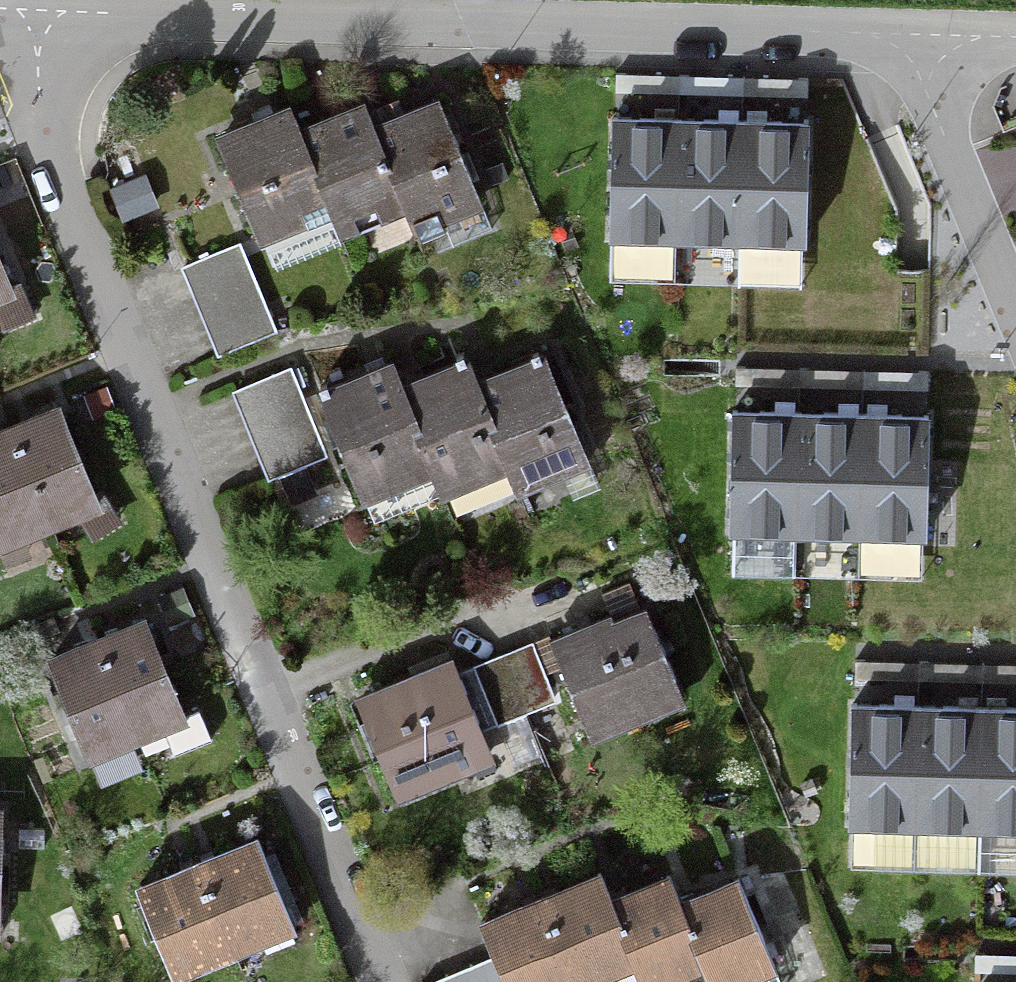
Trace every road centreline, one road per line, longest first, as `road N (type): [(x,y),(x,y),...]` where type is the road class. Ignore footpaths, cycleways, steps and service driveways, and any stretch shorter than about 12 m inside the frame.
road 1 (residential): [(380,981),(38,136),(22,11)]
road 2 (residential): [(22,11),(917,36)]
road 3 (residential): [(917,36),(925,82),(1015,319)]

